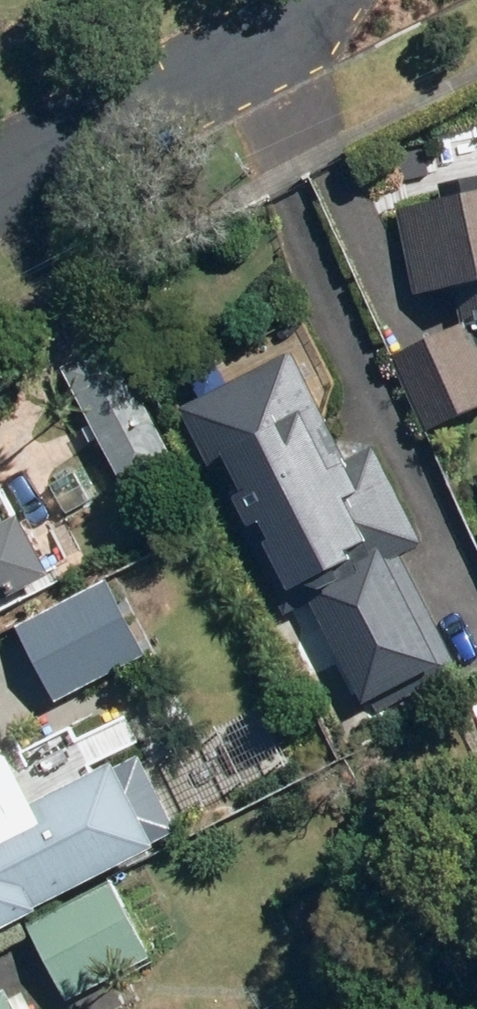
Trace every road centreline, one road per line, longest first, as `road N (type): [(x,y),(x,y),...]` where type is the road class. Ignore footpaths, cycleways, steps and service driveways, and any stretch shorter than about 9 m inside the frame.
road 1 (residential): [(0,178),(352,0)]

